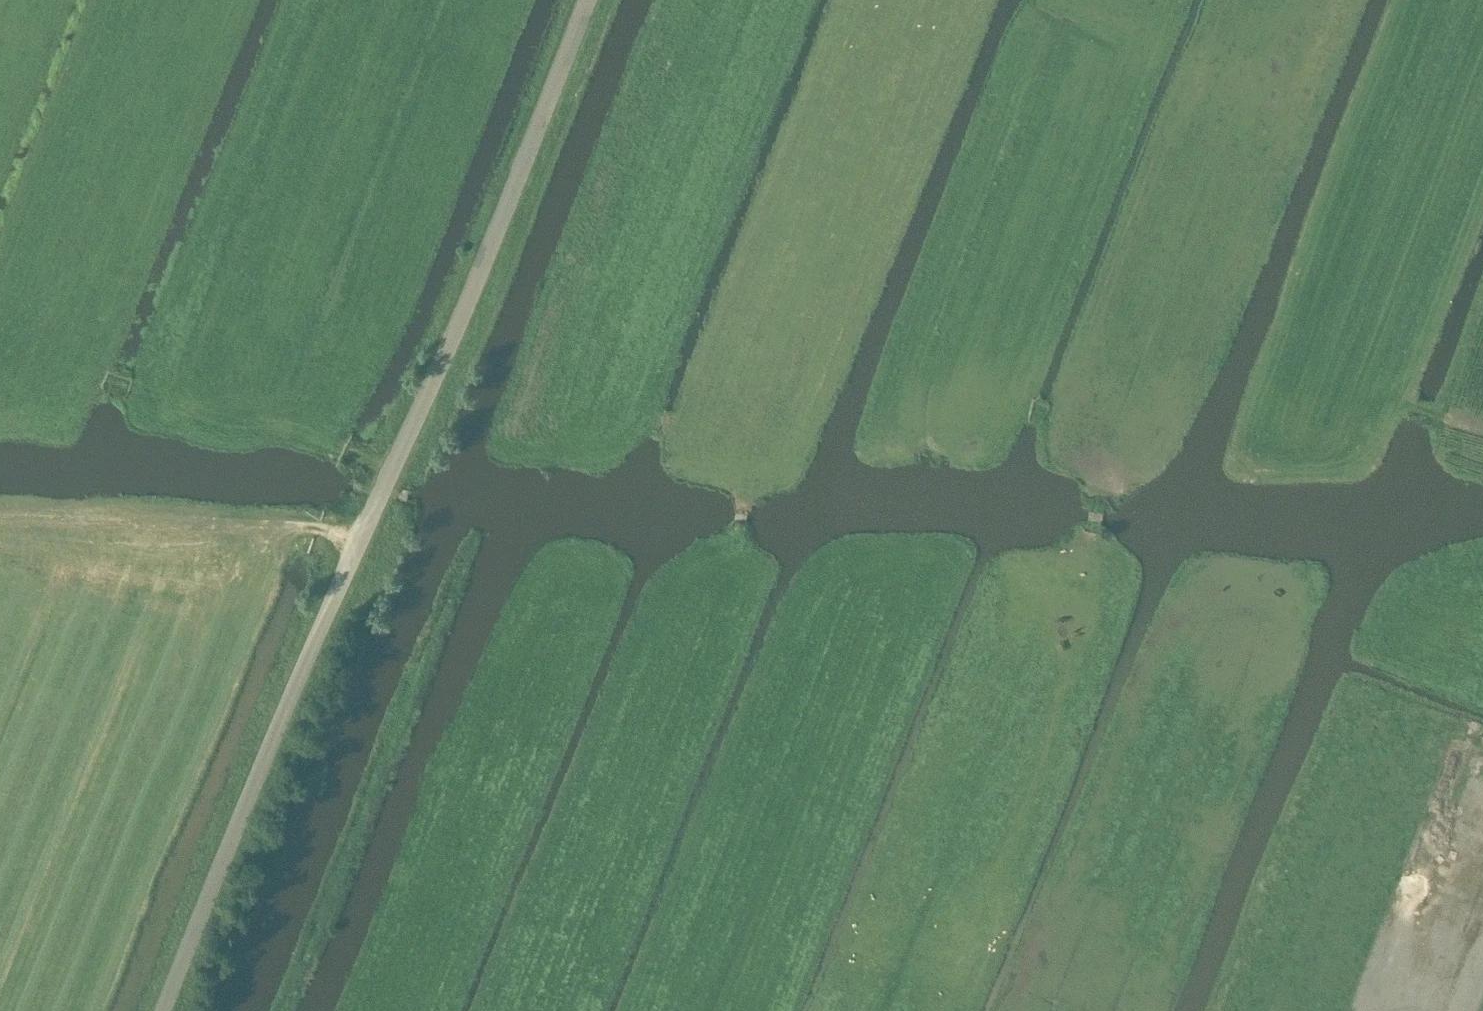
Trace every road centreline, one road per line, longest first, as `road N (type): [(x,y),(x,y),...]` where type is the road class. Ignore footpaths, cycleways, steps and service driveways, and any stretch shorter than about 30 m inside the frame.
road 1 (unclassified): [(166,1010),(585,0)]

